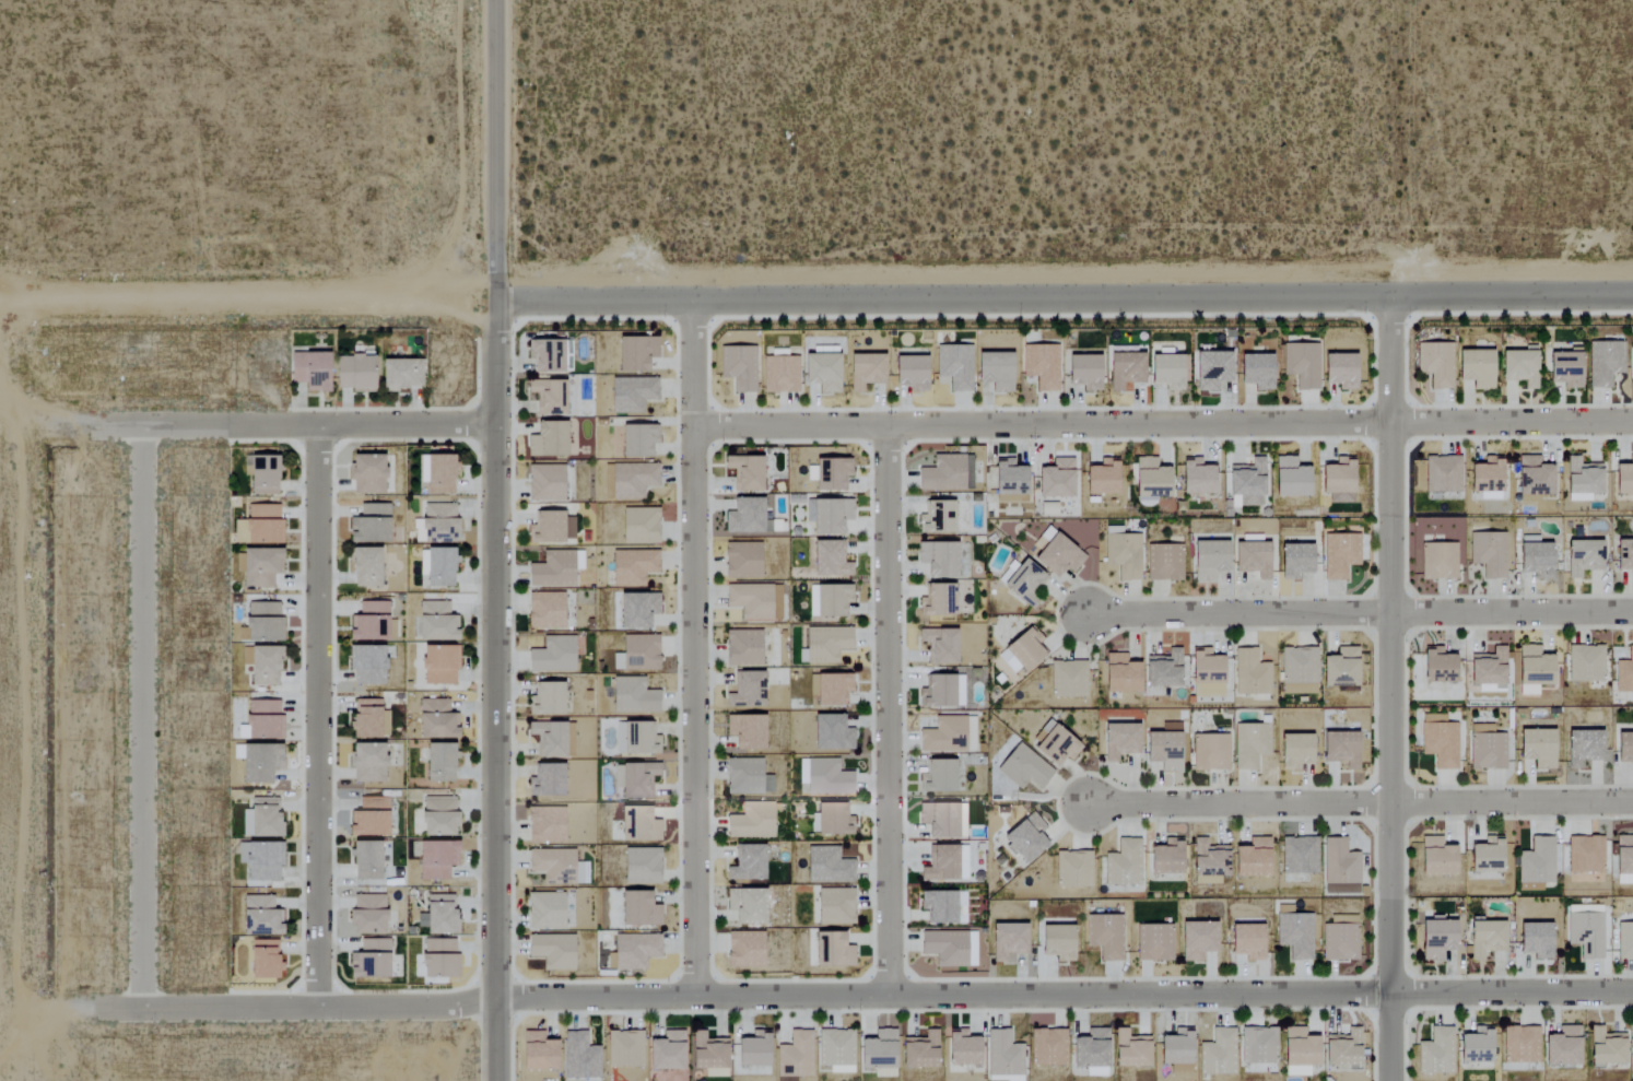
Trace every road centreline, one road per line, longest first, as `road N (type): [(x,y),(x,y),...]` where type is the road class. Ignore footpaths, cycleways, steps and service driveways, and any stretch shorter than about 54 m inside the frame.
road 1 (residential): [(1632,292),(495,298)]
road 2 (residential): [(497,1001),(1632,995)]
road 3 (tertiary): [(498,1080),(498,0)]
road 4 (residential): [(1632,422),(694,427)]
road 5 (residential): [(1391,1080),(1394,293)]
road 6 (residential): [(693,298),(694,998)]
road 7 (residential): [(141,425),(145,1008)]
road 8 (residential): [(320,427),(320,1004)]
road 9 (residential): [(888,426),(890,998)]
road 10 (residential): [(1632,613),(1088,615)]
road 11 (residential): [(1632,804),(1090,806)]
road 12 (track): [(495,298),(0,288)]
road 13 (residential): [(494,425),(99,425)]
road 14 (residential): [(107,1009),(497,1001)]
road 15 (residential): [(1479,0),(1479,129),(1490,150),(1512,161),(1632,160)]

